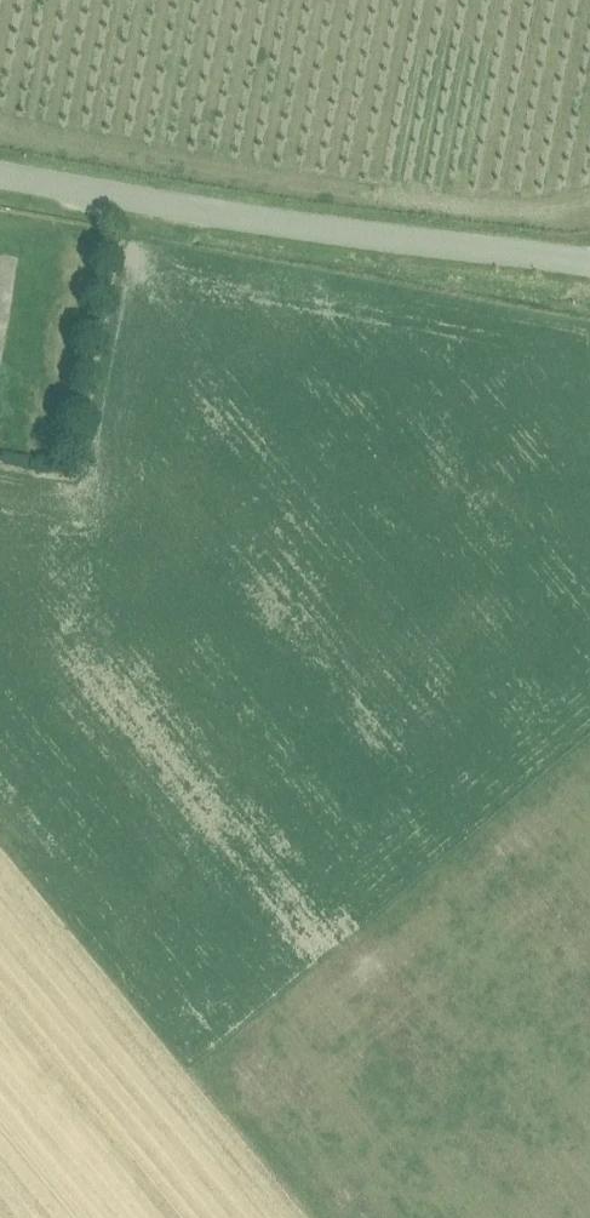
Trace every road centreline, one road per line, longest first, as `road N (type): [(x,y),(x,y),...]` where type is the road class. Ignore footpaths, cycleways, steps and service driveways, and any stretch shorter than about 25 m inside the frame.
road 1 (tertiary): [(589,266),(0,175)]

